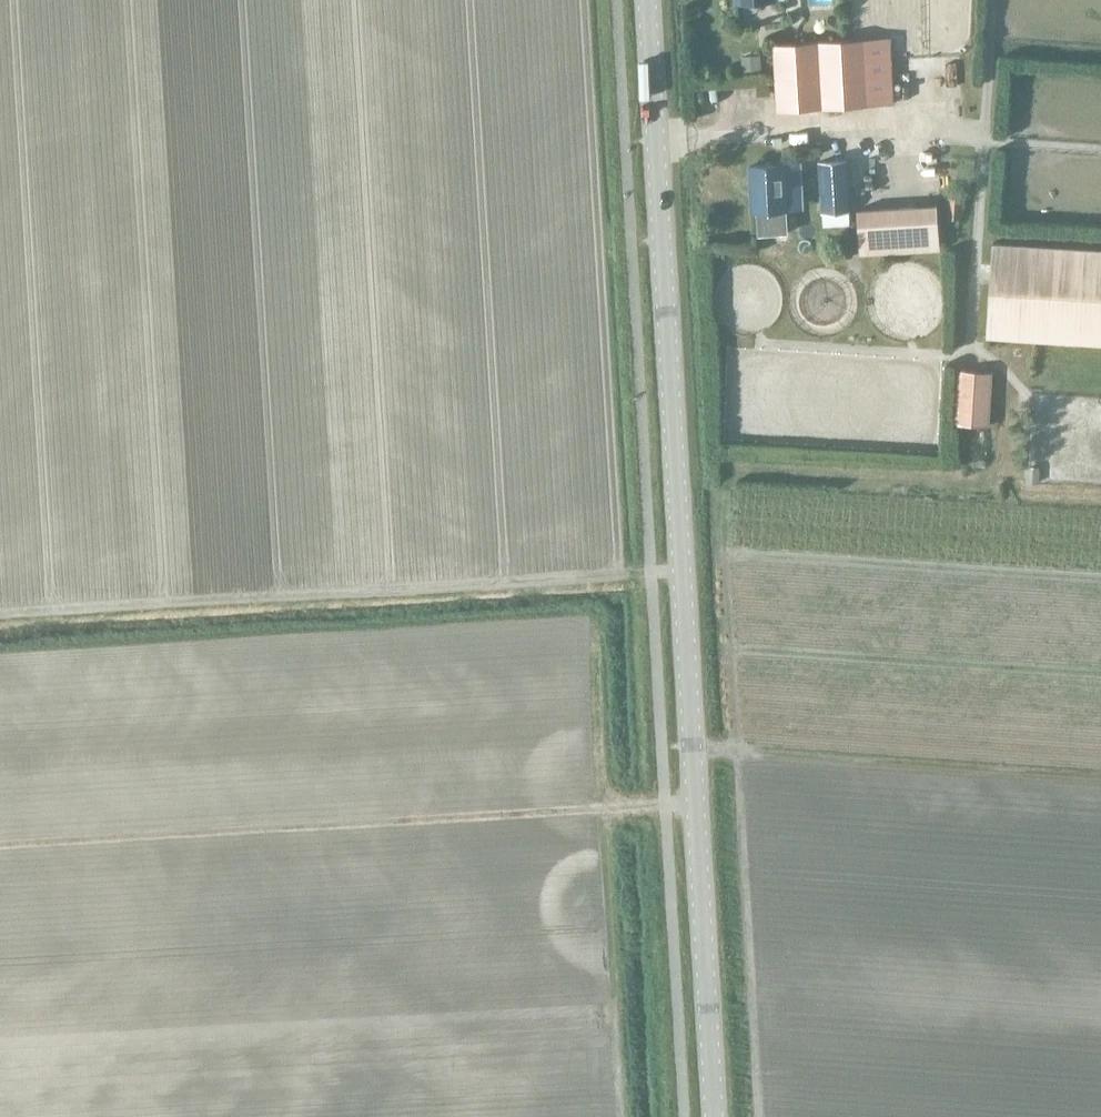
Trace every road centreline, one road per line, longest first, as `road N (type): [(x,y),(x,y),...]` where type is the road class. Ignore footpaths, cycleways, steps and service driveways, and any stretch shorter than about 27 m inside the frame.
road 1 (unclassified): [(715,1116),(646,0)]

